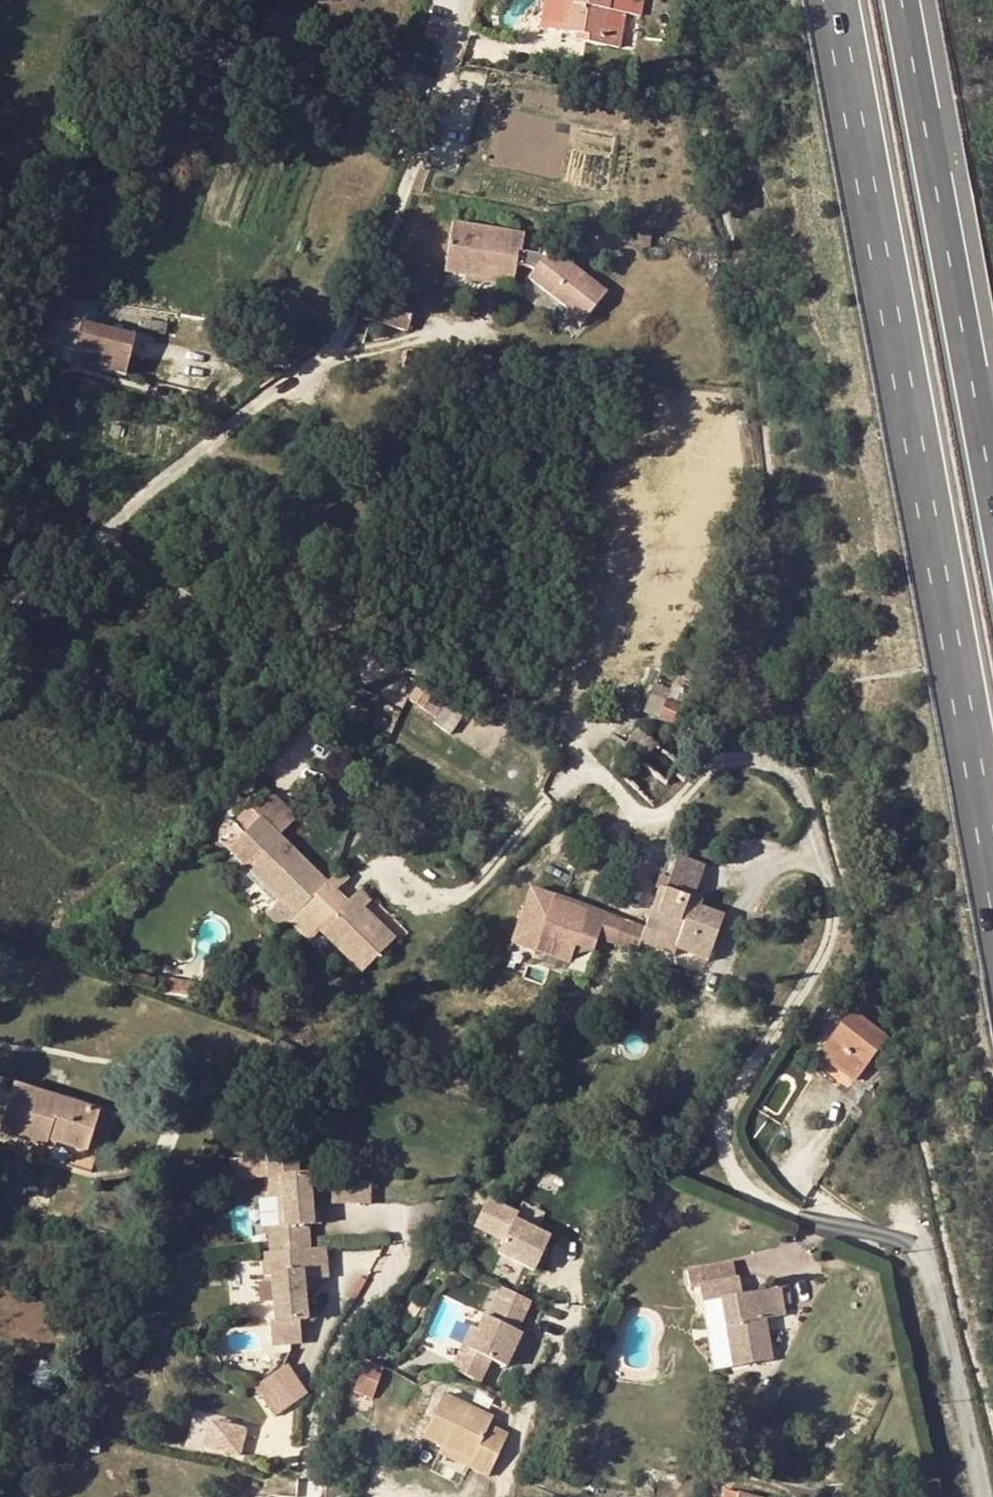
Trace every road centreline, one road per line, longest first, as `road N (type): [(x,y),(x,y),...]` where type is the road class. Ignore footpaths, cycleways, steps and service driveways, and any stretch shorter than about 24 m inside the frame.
road 1 (residential): [(86,552),(154,590),(445,677),(536,715),(565,732),(645,816),(668,815),(708,773),(732,761),(789,775),(812,818),(832,931),(725,1109),(723,1141),(734,1172),(759,1196),(922,1253),(985,1496)]
road 2 (motorway): [(826,0),(992,892)]
road 3 (residential): [(86,552),(331,354),(391,234),(468,0)]
road 4 (motorway): [(992,446),(914,0)]
road 5 (residential): [(313,1496),(319,1399),(334,1353),(390,1273),(404,1238)]

